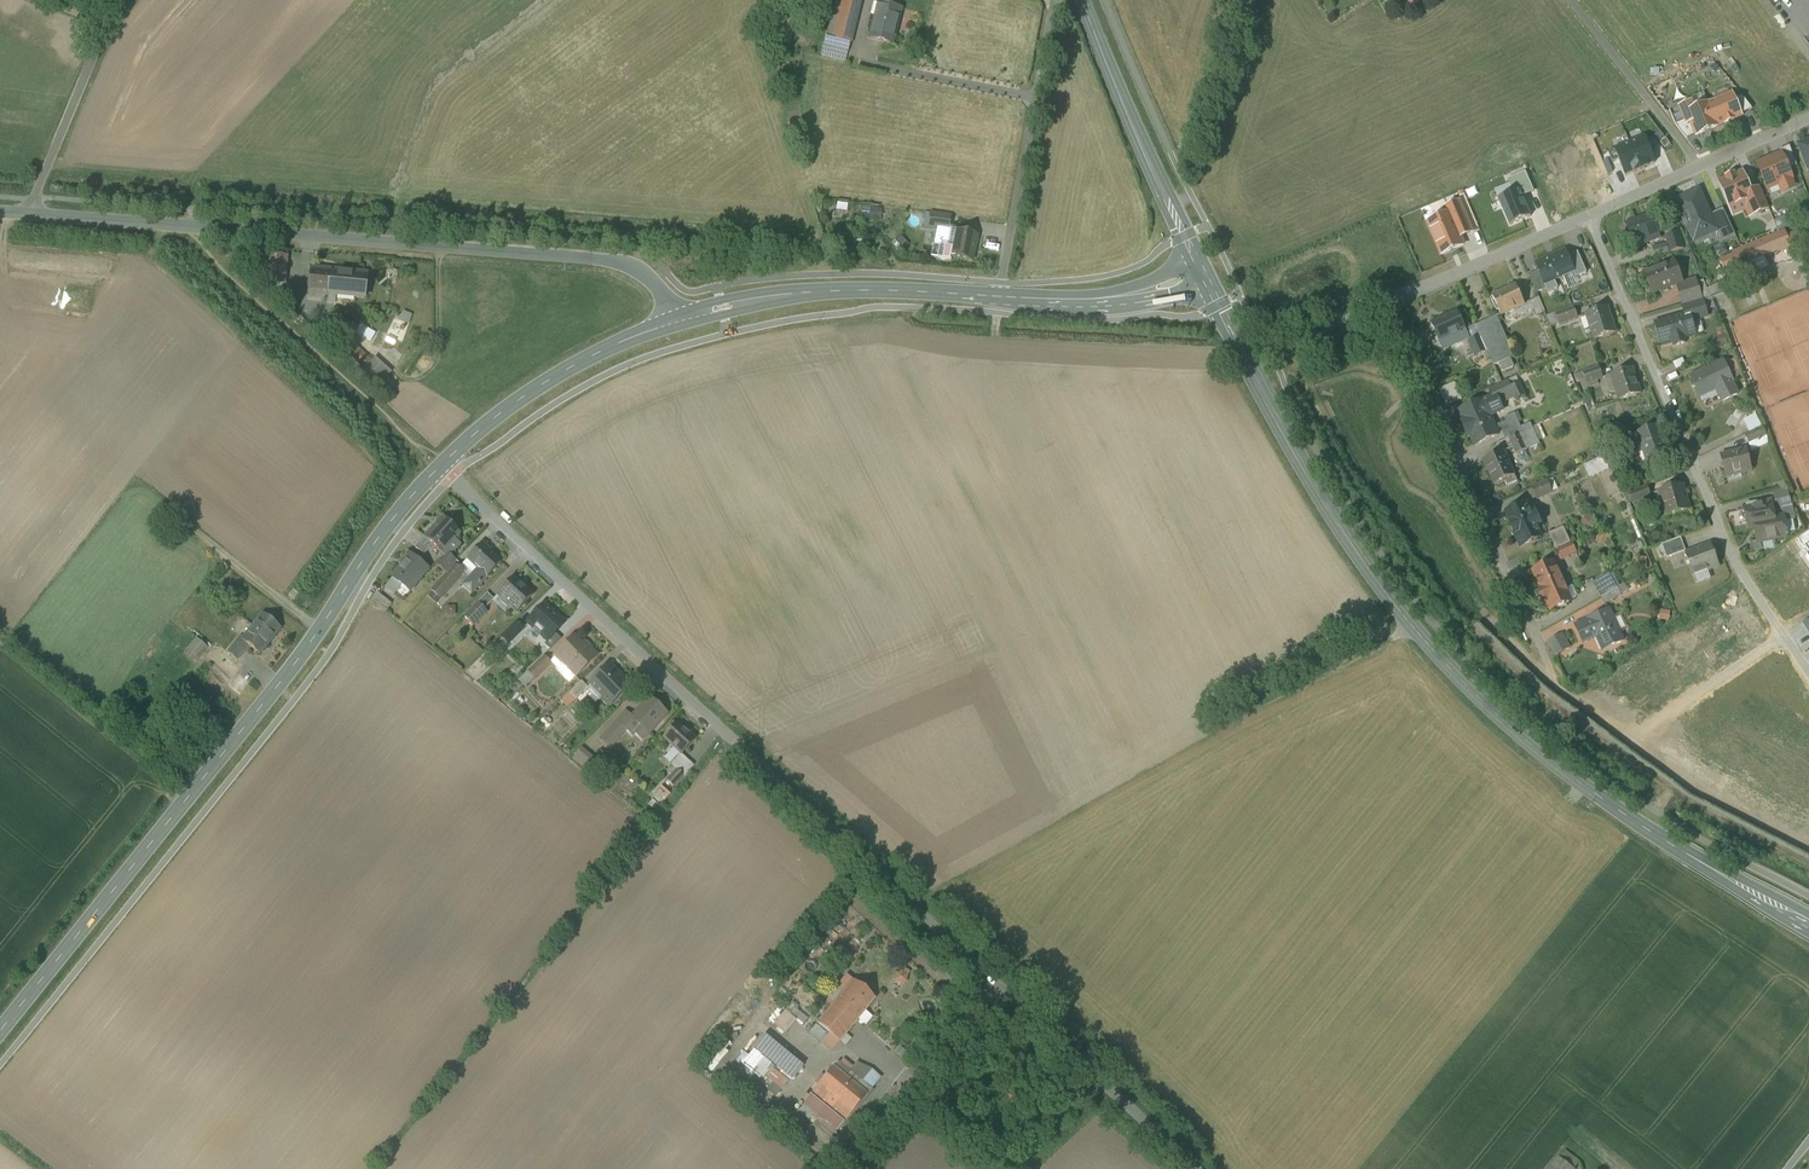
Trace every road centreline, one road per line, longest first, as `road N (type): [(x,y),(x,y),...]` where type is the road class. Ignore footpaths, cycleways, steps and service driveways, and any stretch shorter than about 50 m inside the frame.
road 1 (secondary): [(1808,927),(1587,788),(1439,658),(1320,494),(1201,271)]
road 2 (residential): [(995,984),(438,468)]
road 3 (tertiary): [(0,1032),(299,659),(378,539),(438,468)]
road 4 (unclassified): [(30,214),(615,263),(653,282),(675,322)]
road 5 (tertiary): [(675,322),(790,295),(1099,300),(1201,271)]
road 6 (residential): [(1587,217),(1740,571),(1780,633)]
road 7 (residential): [(1562,691),(1384,307)]
road 8 (secondary): [(1201,271),(1082,0)]
road 9 (tertiary): [(438,468),(548,381),(675,322)]
road 10 (residential): [(1196,1168),(995,984)]
road 11 (residential): [(1587,217),(1808,121)]
road 12 (unclassified): [(995,984),(846,1168)]
road 13 (unclassified): [(119,0),(30,214)]
road 14 (residential): [(1384,307),(1587,217)]
road 15 (residential): [(1780,633),(1631,741)]

